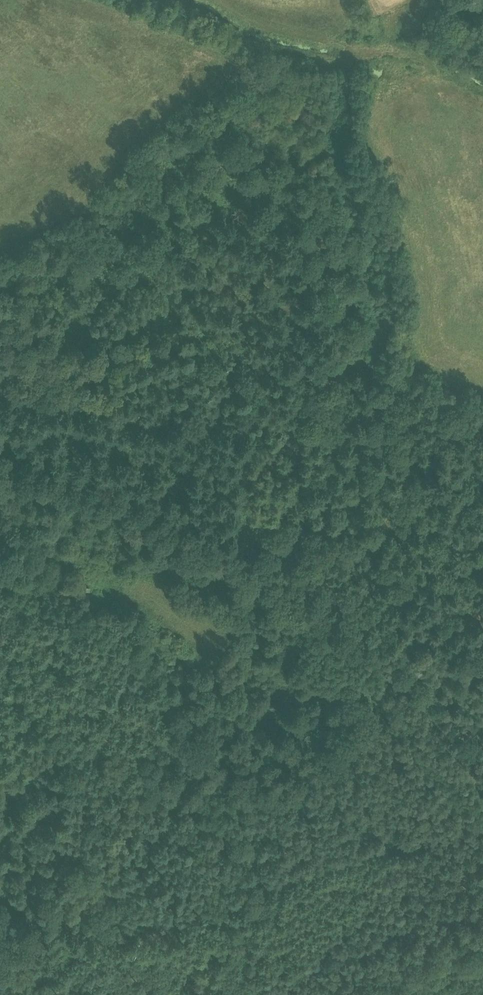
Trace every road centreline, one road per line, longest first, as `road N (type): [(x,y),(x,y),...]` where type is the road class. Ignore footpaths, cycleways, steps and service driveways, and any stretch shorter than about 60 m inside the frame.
road 1 (track): [(482,941),(346,994)]

